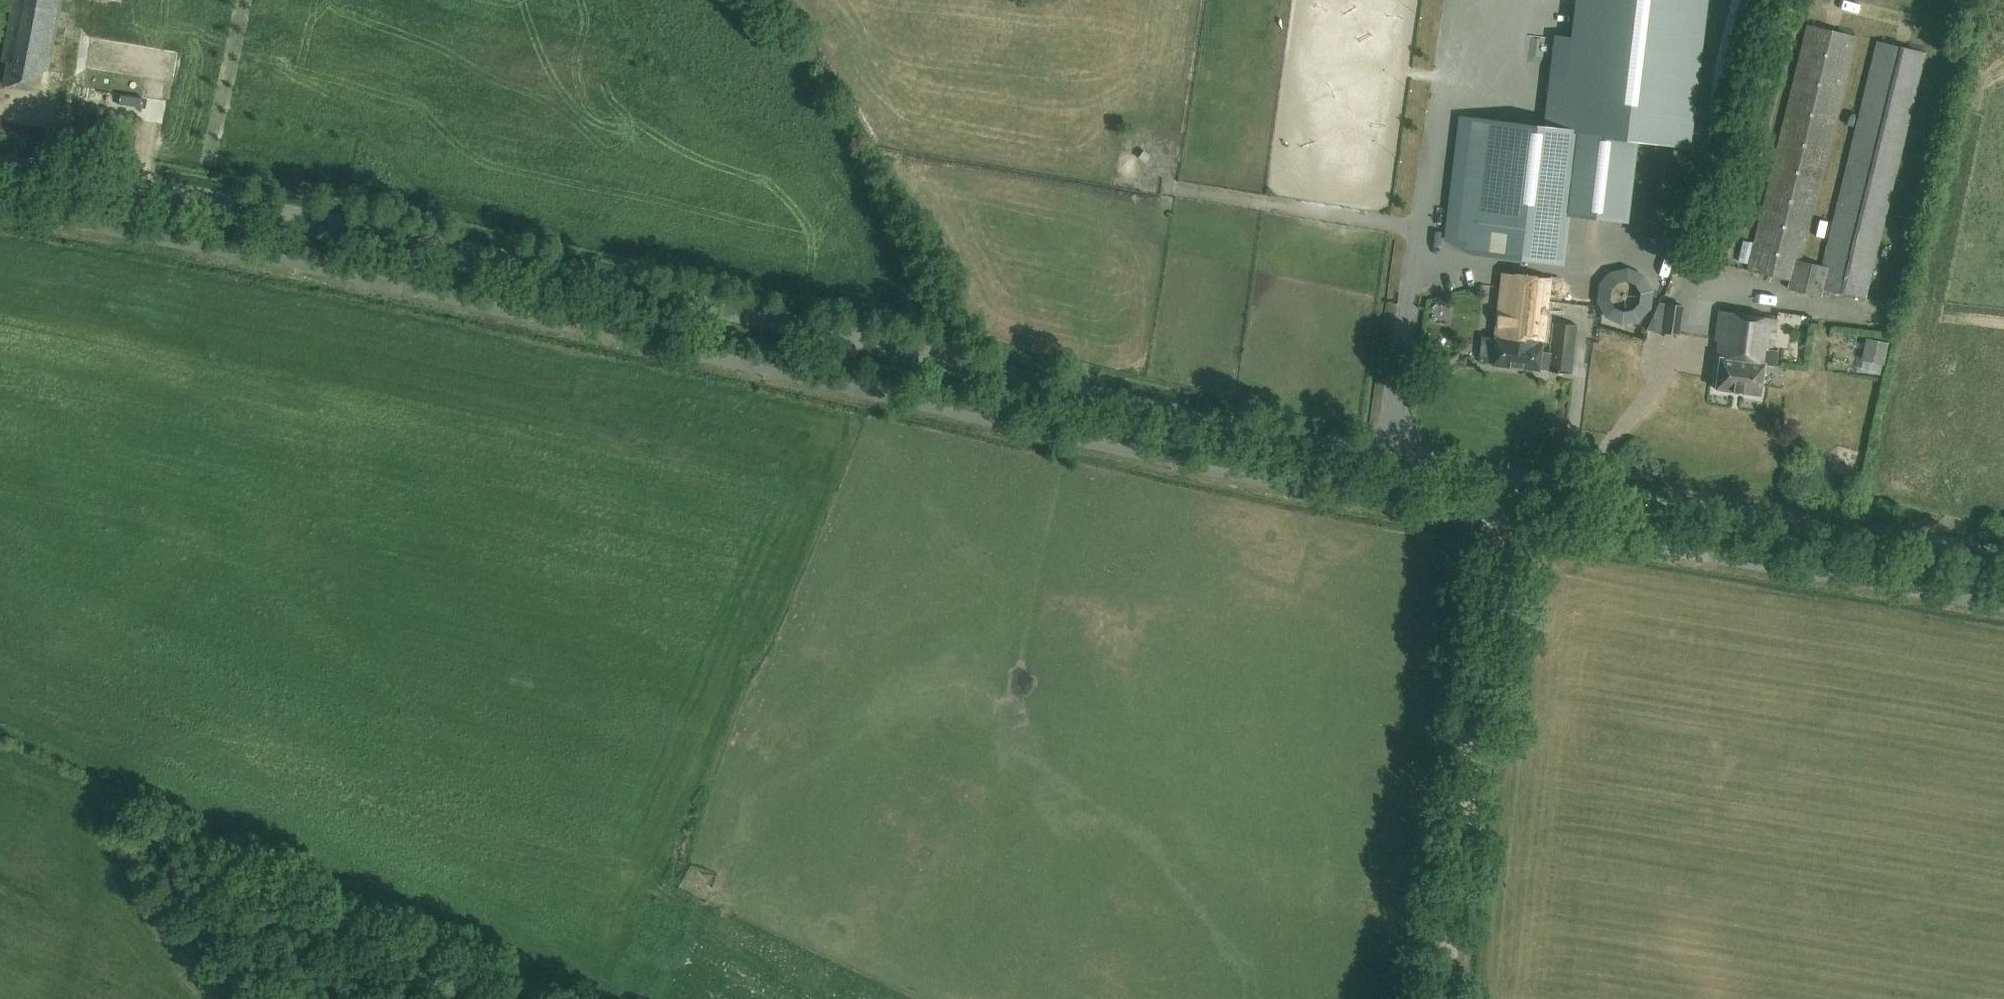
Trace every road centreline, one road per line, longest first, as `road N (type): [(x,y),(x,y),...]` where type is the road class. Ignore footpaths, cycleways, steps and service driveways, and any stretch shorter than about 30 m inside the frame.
road 1 (unclassified): [(2003,558),(1255,432),(418,242),(0,162)]
road 2 (track): [(1442,998),(1499,524)]
road 3 (track): [(199,998),(114,878),(96,835),(102,769)]

